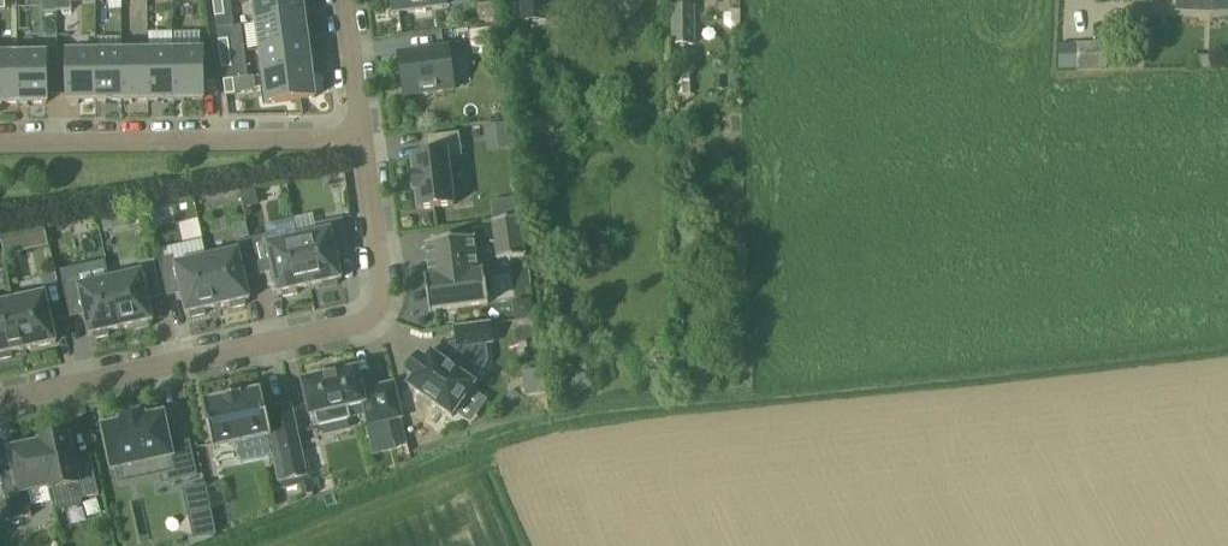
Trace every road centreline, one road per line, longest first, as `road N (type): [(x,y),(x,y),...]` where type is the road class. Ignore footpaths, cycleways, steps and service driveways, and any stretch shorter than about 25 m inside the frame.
road 1 (residential): [(0,401),(361,323),(376,311),(381,291),(365,139)]
road 2 (residential): [(365,139),(0,146)]
road 3 (residential): [(365,139),(346,0)]

